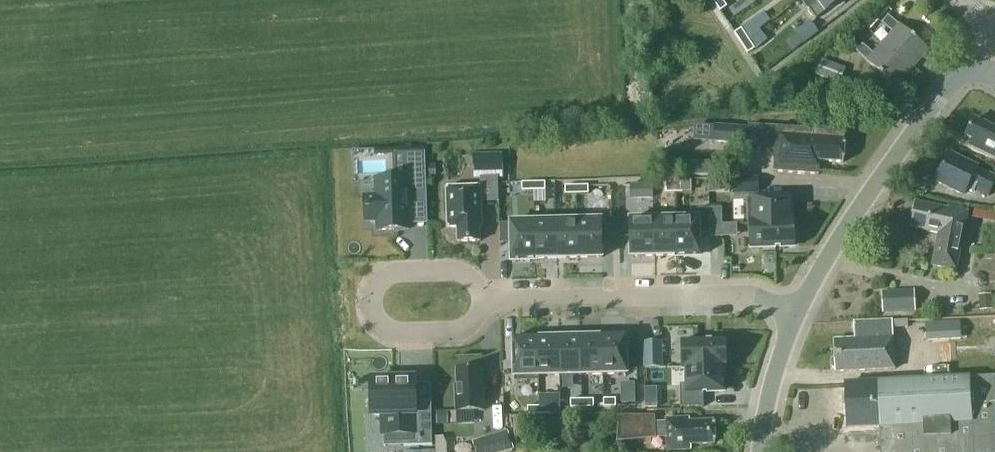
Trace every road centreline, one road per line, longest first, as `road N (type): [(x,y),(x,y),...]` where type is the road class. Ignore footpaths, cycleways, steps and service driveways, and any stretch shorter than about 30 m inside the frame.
road 1 (residential): [(803,298),(491,303)]
road 2 (tertiary): [(803,298),(871,189),(943,97),(958,81),(983,73)]
road 3 (residential): [(491,303),(472,275),(453,269),(408,267),(375,286),(372,312),(391,333),(449,335),(470,325)]
road 4 (tertiary): [(761,451),(779,363),(803,298)]

